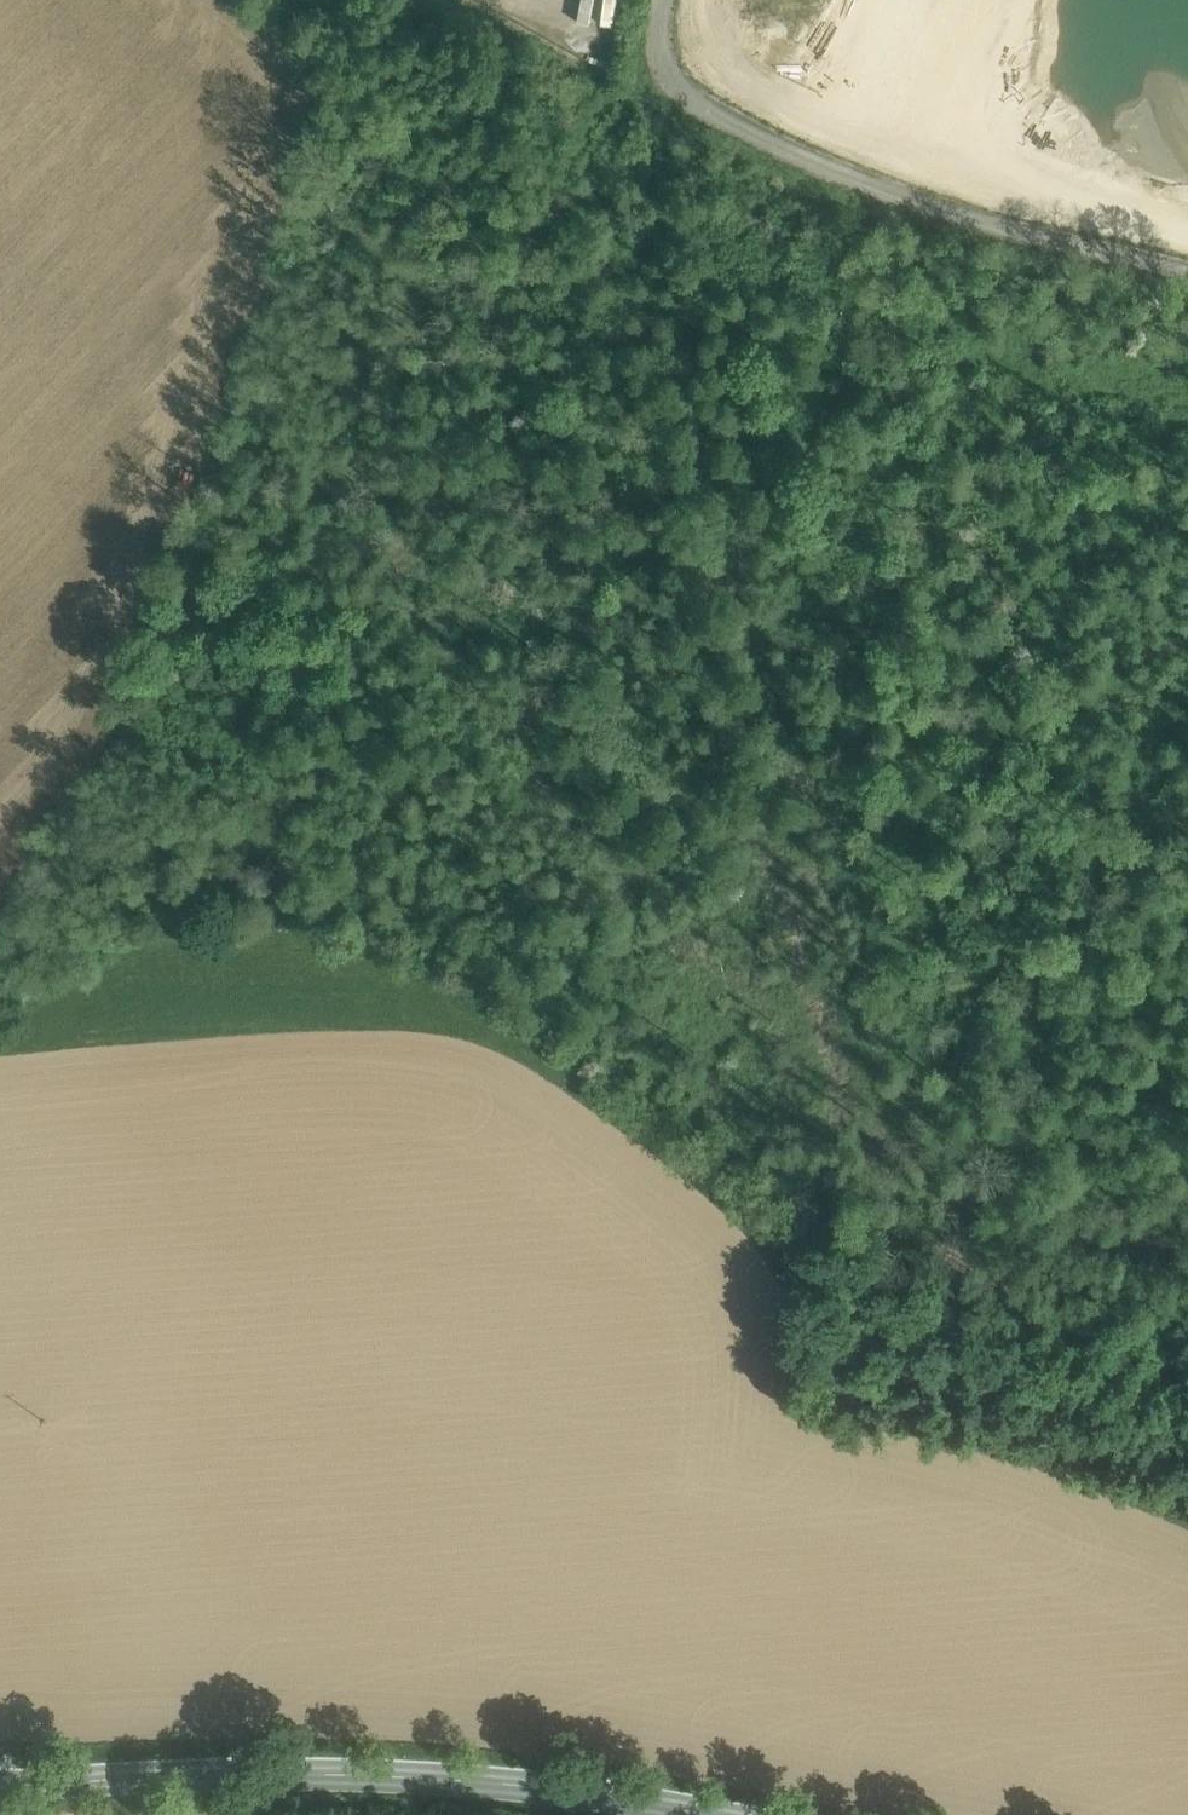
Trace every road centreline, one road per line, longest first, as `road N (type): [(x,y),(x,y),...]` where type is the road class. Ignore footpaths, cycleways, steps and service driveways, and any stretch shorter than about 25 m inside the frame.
road 1 (secondary): [(0,1785),(312,1773),(452,1777),(715,1814)]
road 2 (track): [(661,0),(657,49),(684,94),(785,151),(939,211),(1187,274)]

